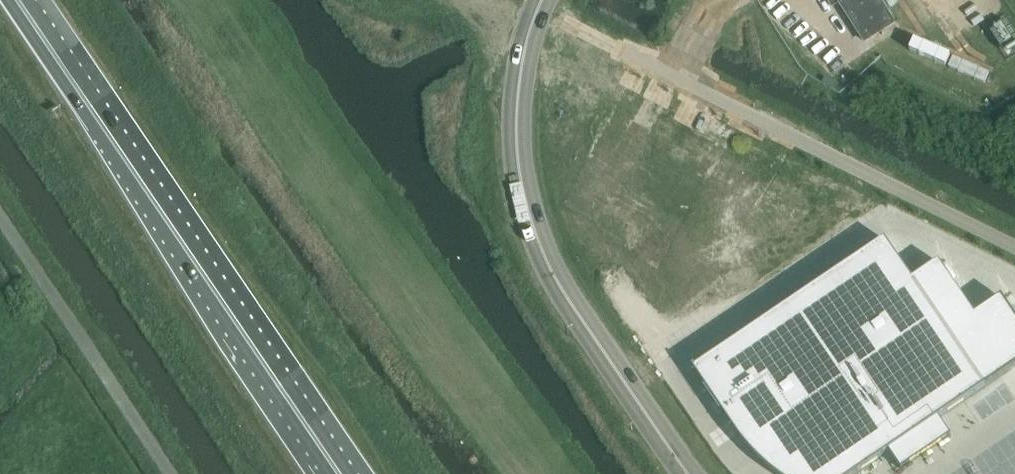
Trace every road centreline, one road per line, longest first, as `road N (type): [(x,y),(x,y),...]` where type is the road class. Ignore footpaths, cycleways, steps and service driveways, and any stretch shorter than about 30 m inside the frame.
road 1 (trunk): [(340,473),(19,0)]
road 2 (tertiary): [(544,0),(517,98),(525,205),(554,282),(688,473)]
road 3 (unclassified): [(1014,247),(587,31)]
road 4 (unclassified): [(169,473),(0,210)]

